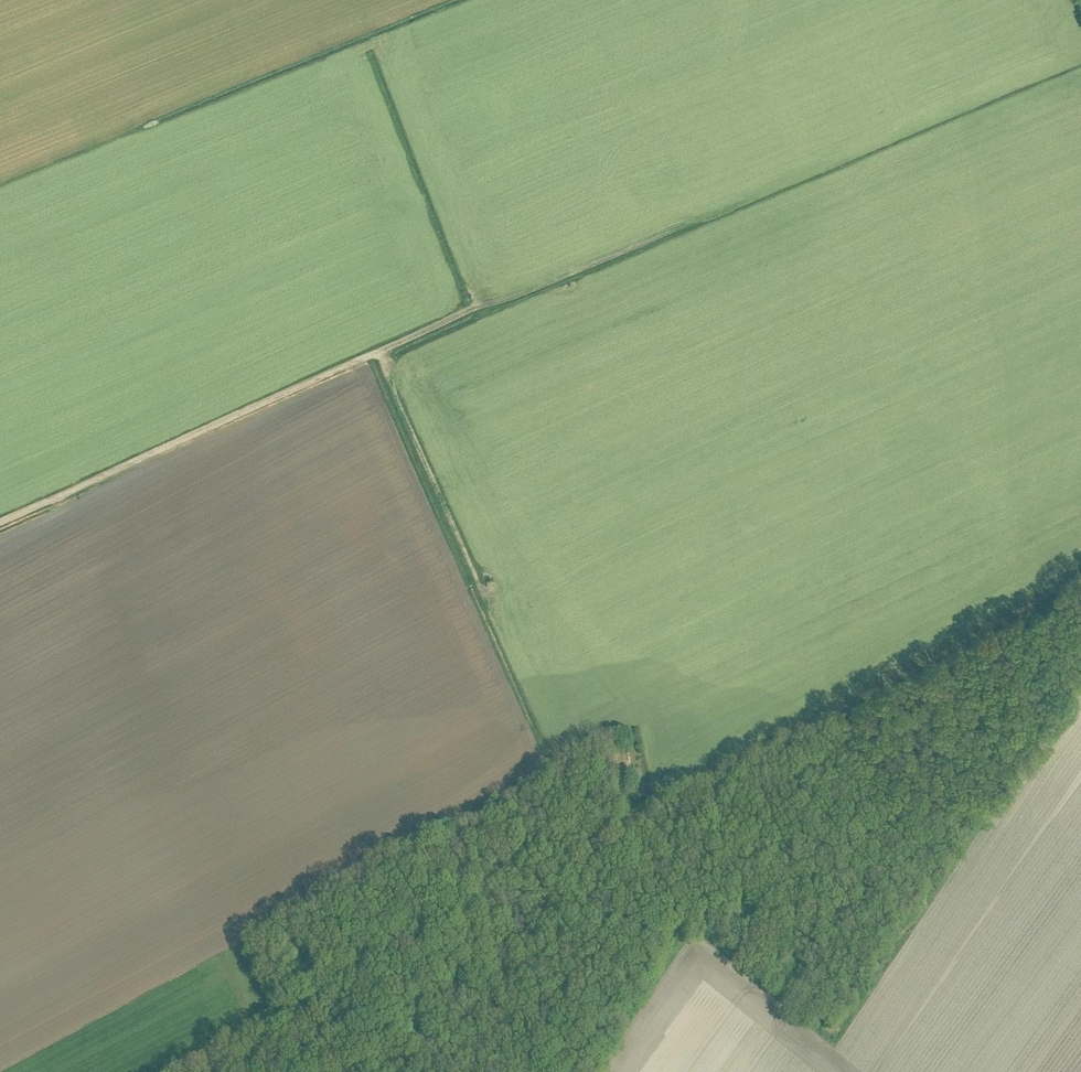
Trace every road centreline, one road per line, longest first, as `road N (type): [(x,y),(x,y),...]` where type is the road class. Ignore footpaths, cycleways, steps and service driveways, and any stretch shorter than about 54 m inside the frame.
road 1 (track): [(0,521),(470,310)]
road 2 (track): [(382,349),(476,584)]

